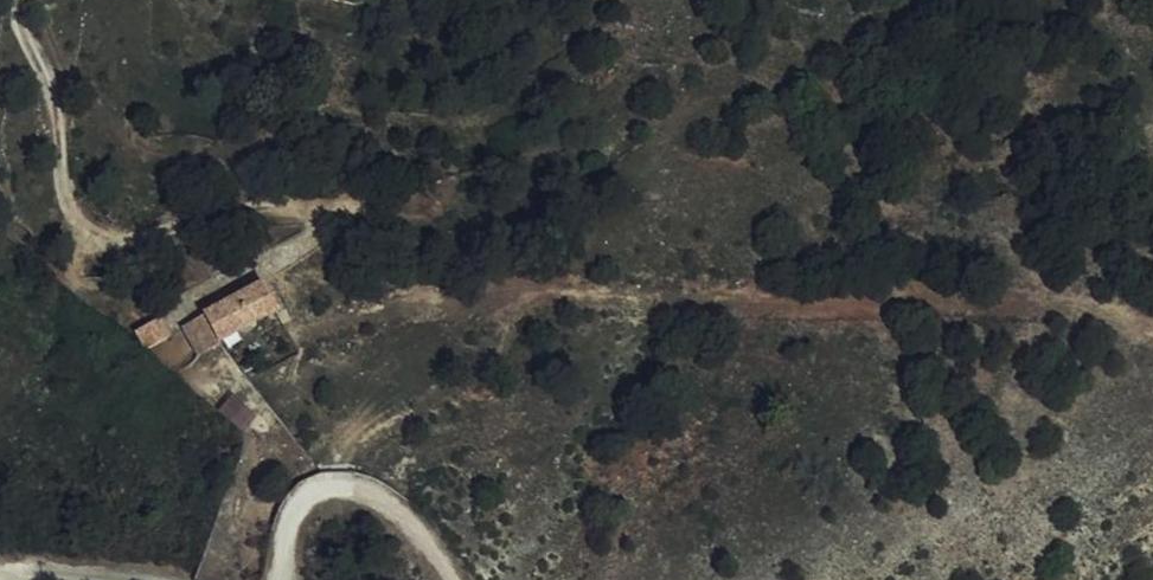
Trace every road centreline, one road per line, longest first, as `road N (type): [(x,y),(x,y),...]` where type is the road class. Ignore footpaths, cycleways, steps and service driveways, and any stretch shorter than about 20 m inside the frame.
road 1 (track): [(450,579),(384,498),(328,484),(290,520),(283,579)]
road 2 (track): [(78,232),(59,182),(54,90),(22,29),(23,0)]

